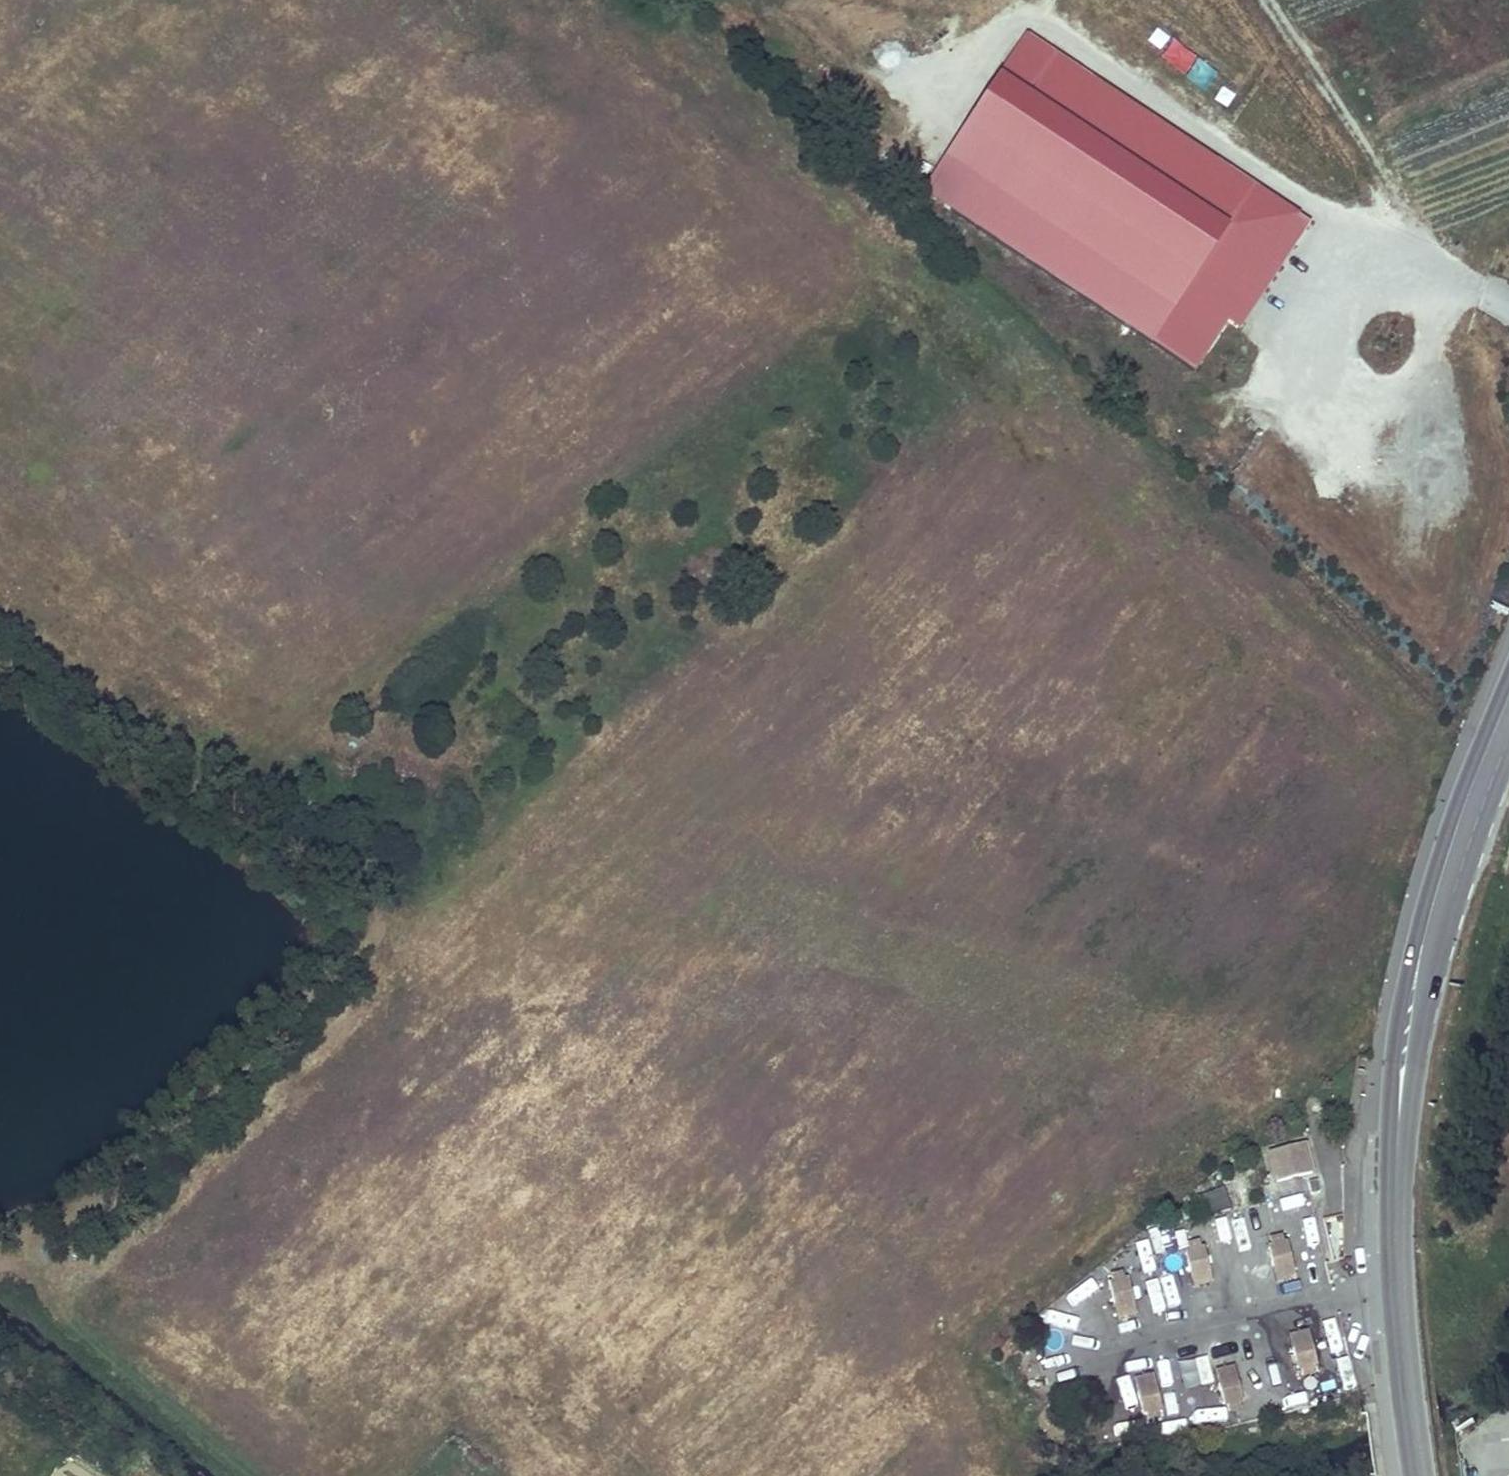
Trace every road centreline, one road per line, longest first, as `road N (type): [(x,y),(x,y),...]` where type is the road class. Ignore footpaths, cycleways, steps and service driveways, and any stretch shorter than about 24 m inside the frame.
road 1 (tertiary): [(1508,715),(1424,939),(1401,1077),(1394,1218),(1419,1475)]

